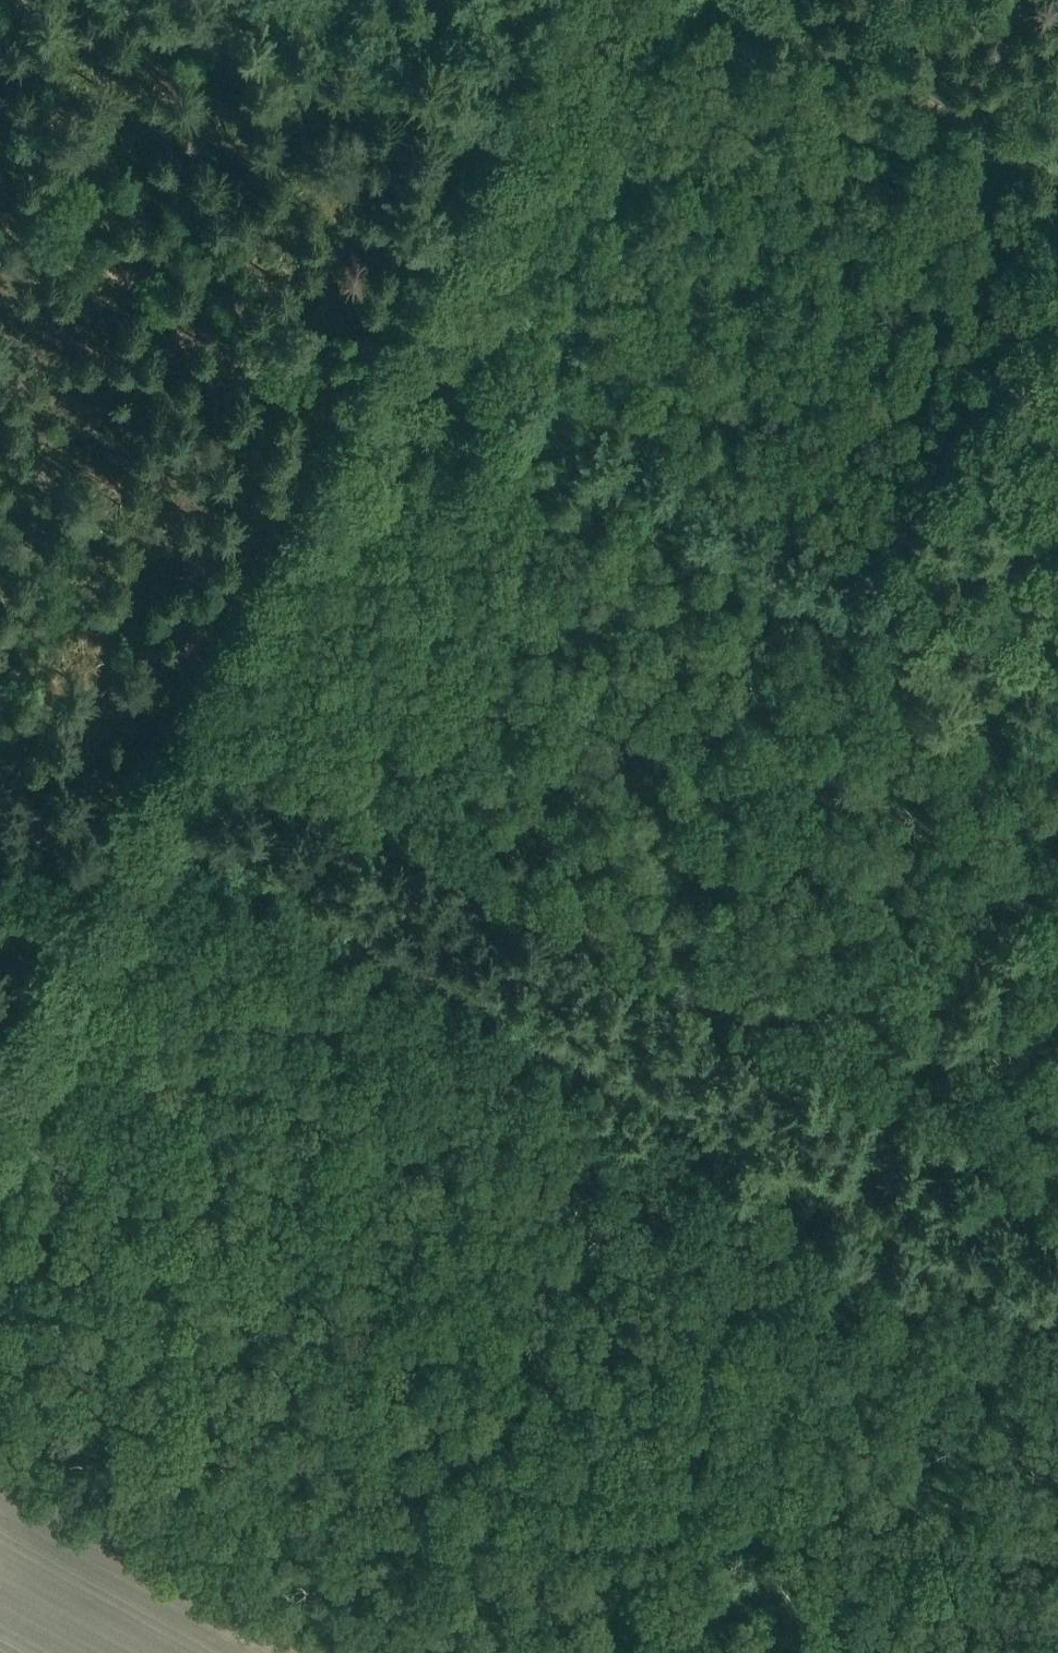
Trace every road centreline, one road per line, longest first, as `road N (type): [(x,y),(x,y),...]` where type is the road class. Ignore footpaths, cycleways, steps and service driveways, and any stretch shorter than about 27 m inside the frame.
road 1 (track): [(0,1123),(627,0)]
road 2 (track): [(169,817),(0,723)]

